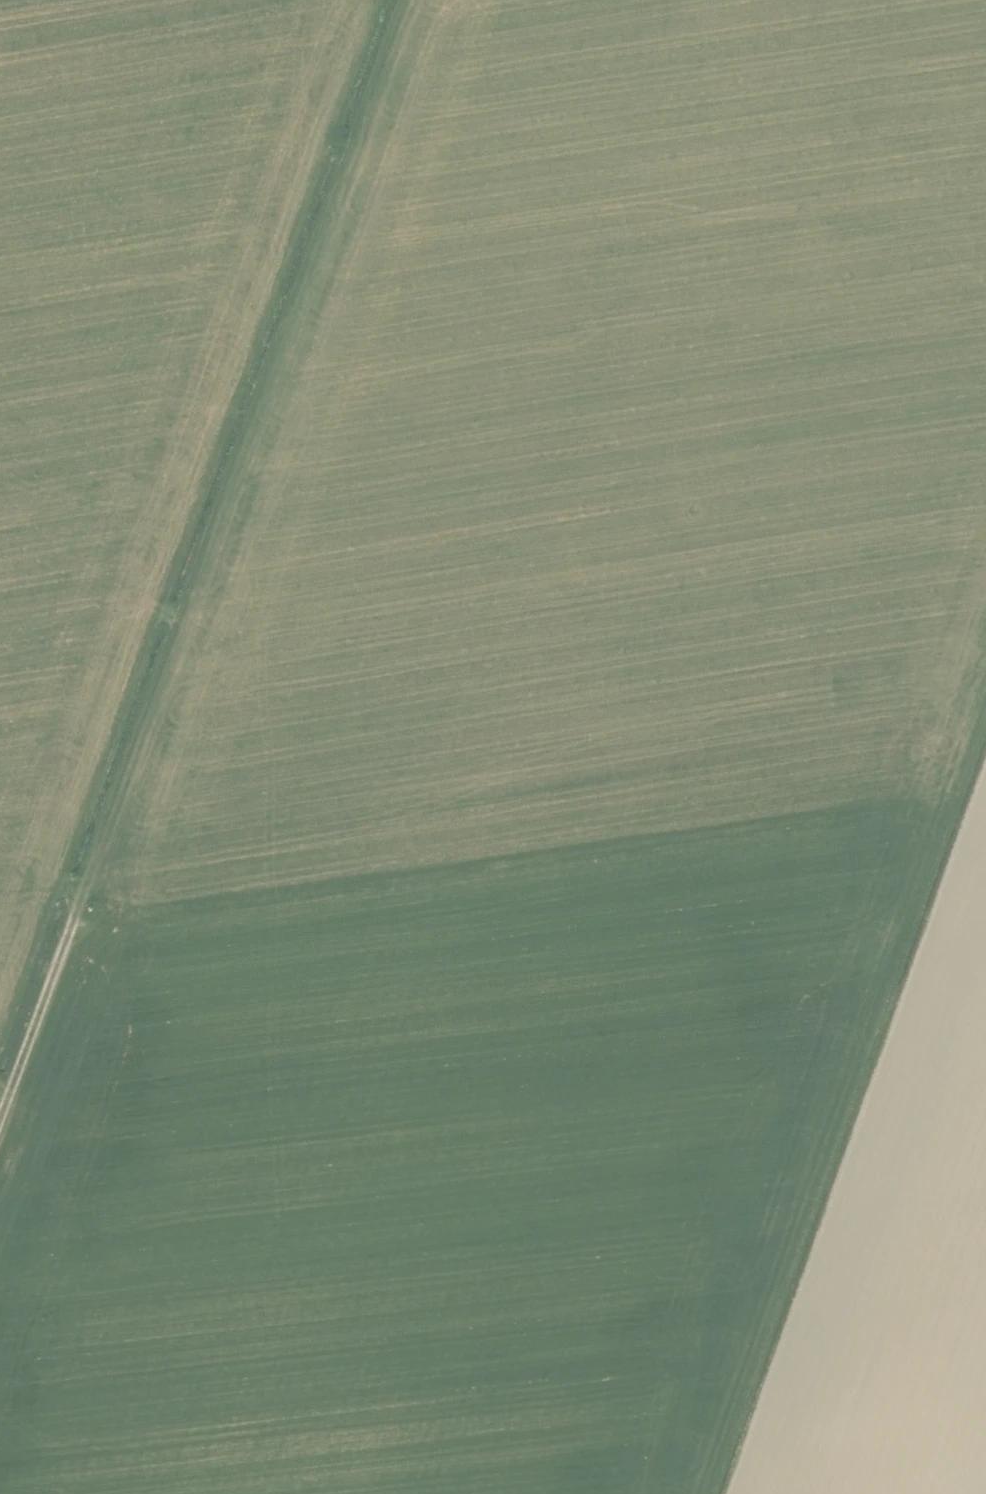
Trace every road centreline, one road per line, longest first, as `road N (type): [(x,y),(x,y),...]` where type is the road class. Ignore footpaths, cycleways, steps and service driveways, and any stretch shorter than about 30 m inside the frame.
road 1 (track): [(0,1125),(131,760)]

